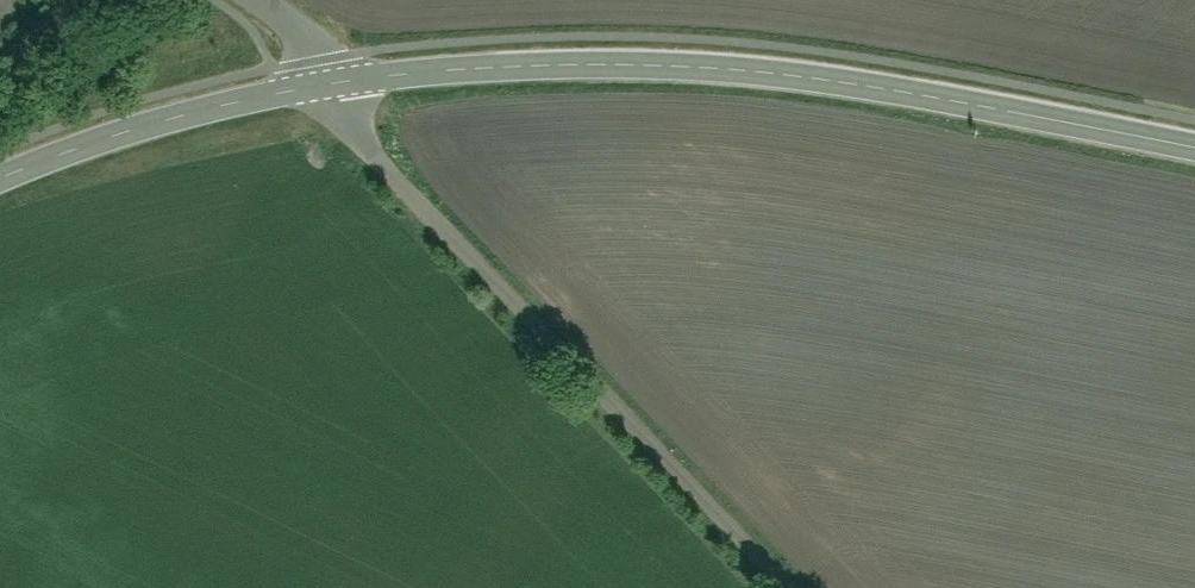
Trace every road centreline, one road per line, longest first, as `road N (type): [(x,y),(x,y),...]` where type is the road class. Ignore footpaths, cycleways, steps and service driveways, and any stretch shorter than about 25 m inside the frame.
road 1 (tertiary): [(1194,149),(839,83),(701,69),(536,69),(332,83)]
road 2 (residential): [(789,587),(394,180),(332,83)]
road 3 (tertiary): [(332,83),(224,106),(0,178)]

